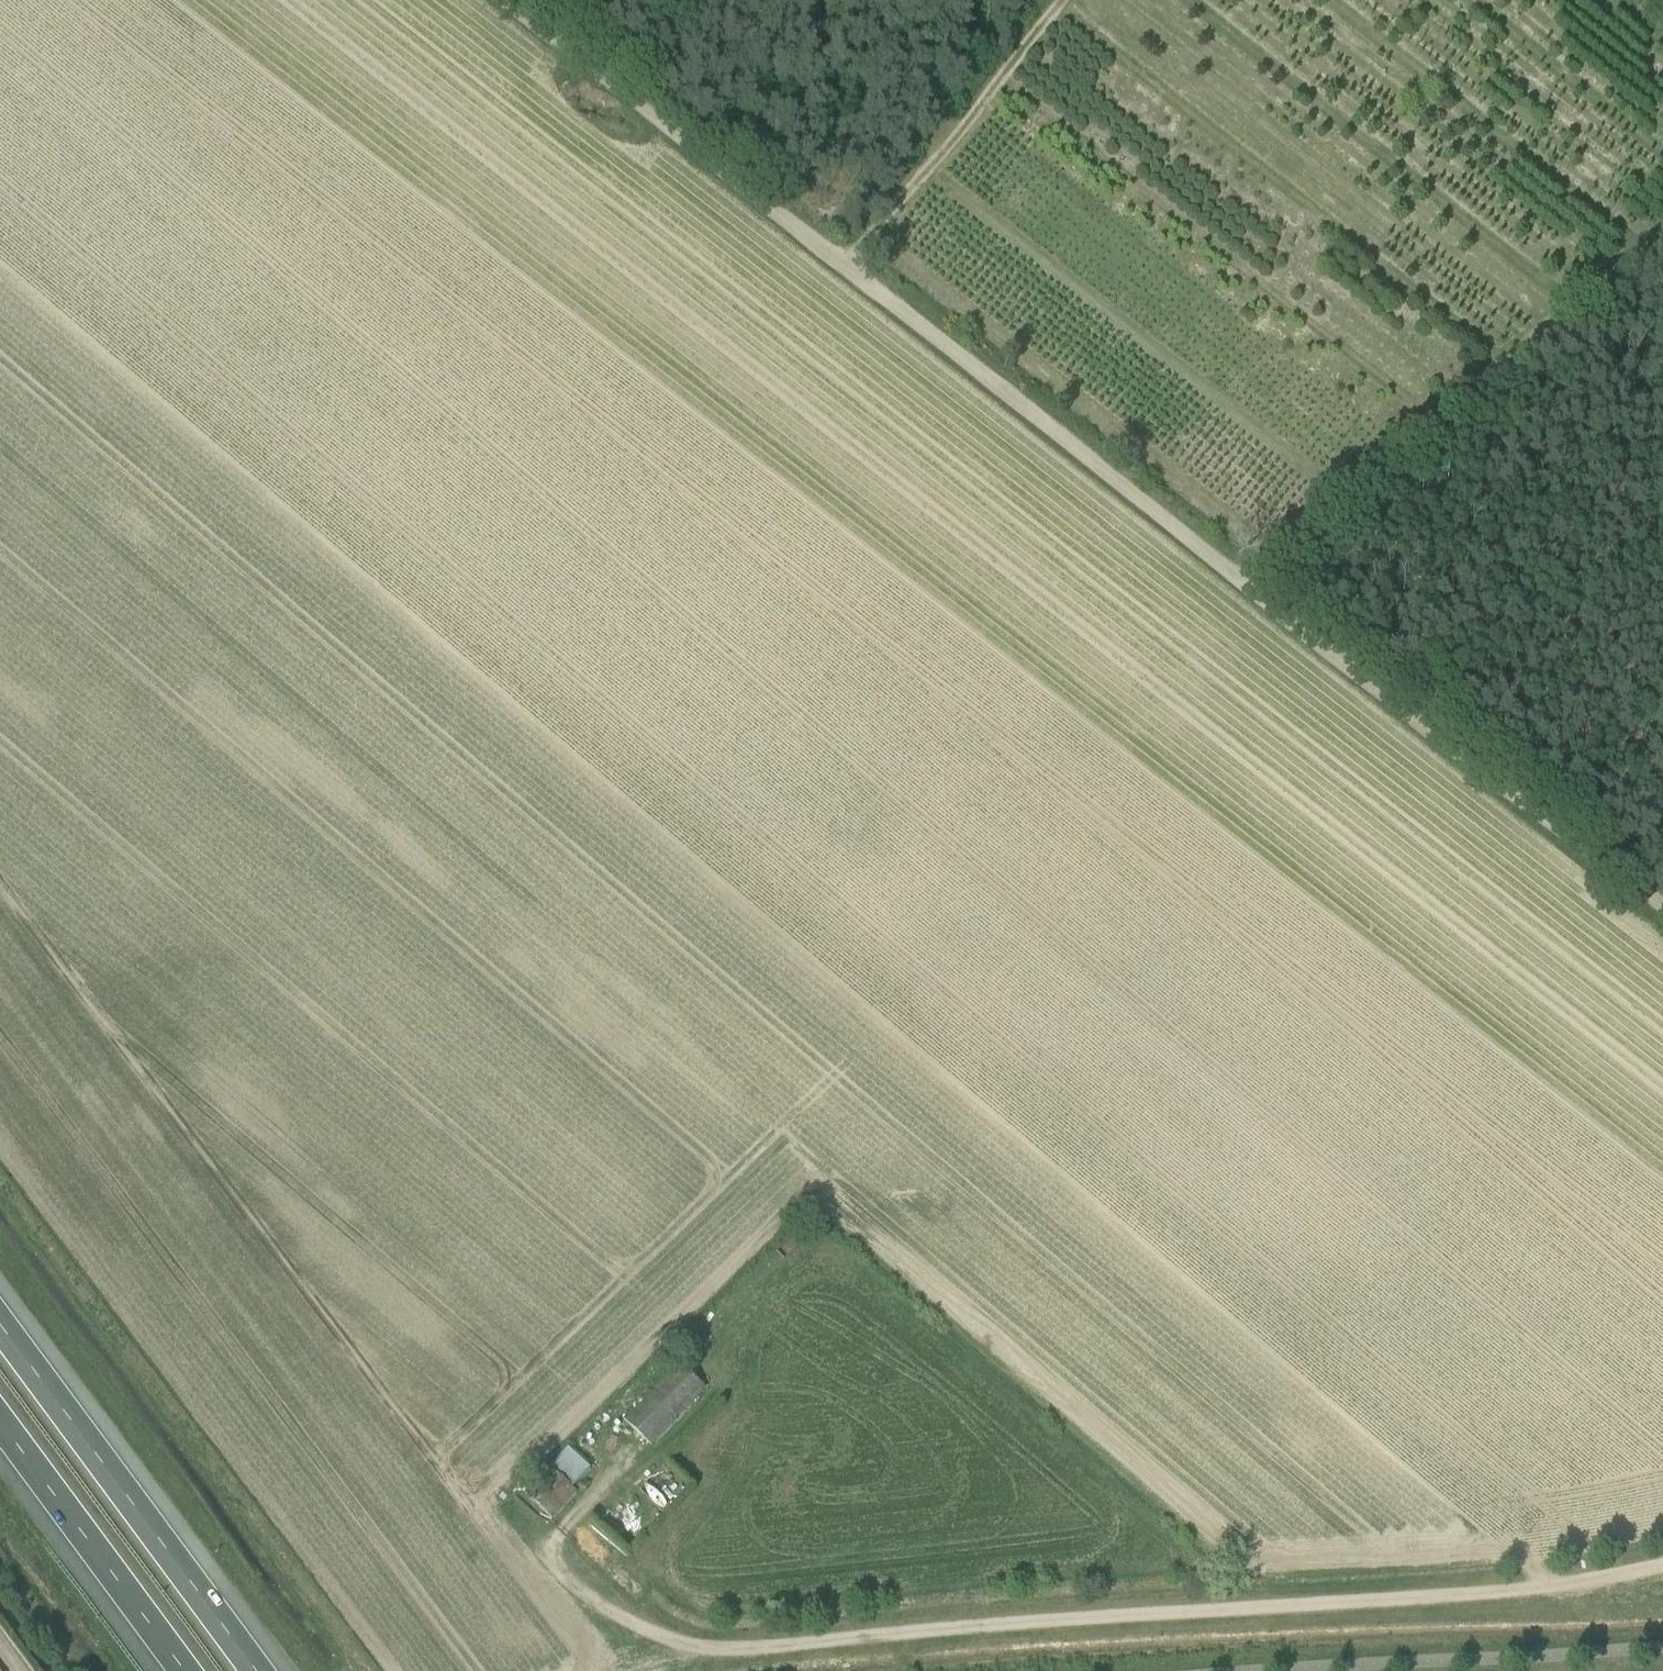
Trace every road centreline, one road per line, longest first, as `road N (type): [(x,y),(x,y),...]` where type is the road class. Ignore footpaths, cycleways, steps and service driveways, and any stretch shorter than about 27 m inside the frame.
road 1 (track): [(1662,905),(496,0)]
road 2 (motorway): [(261,1670),(0,1323)]
road 3 (track): [(1054,0),(842,269)]
road 4 (motorway): [(0,1425),(183,1670)]

